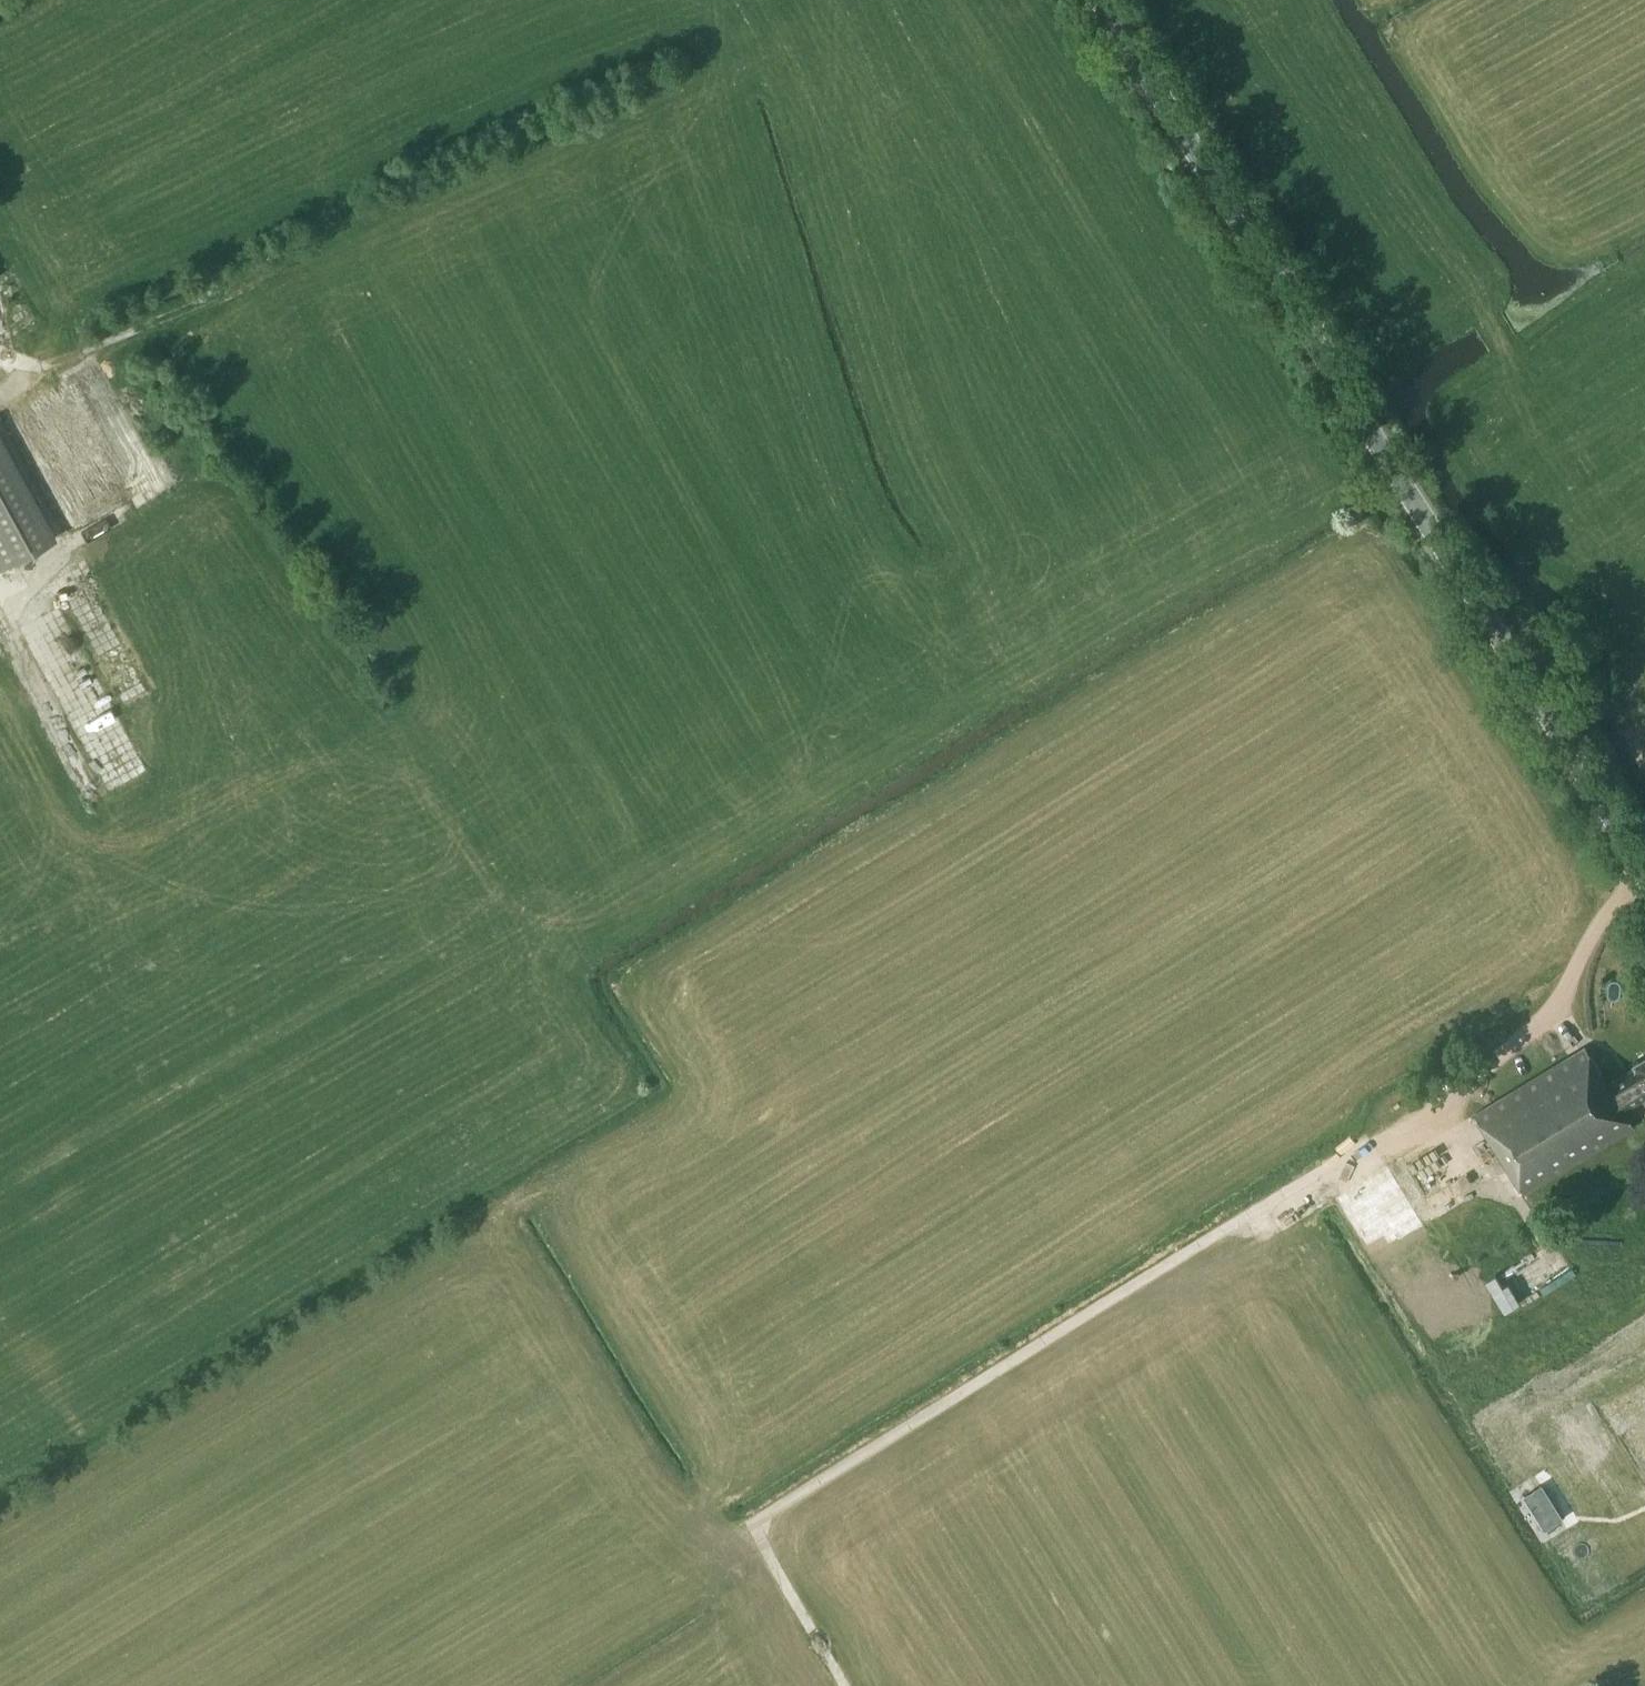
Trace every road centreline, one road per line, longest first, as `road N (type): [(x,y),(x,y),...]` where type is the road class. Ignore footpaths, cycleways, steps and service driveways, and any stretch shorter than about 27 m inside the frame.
road 1 (tertiary): [(1644,868),(1103,0)]

